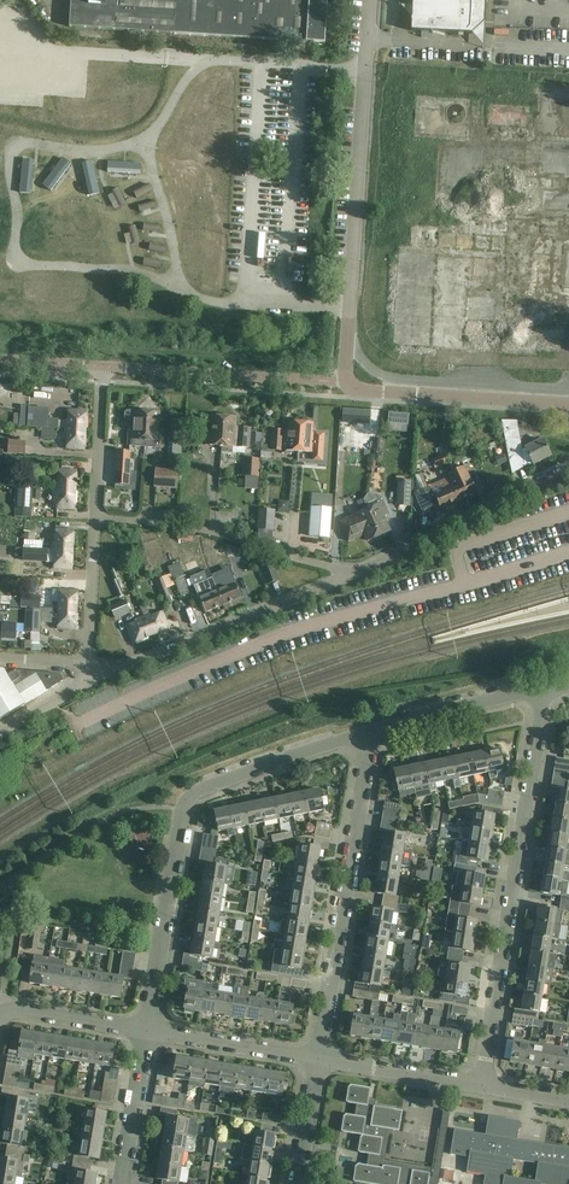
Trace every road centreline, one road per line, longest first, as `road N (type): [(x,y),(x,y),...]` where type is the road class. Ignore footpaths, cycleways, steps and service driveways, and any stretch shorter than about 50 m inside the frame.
road 1 (residential): [(146,1029),(187,799),(370,732)]
road 2 (residential): [(142,139),(98,150),(13,147),(15,249),(25,265),(127,270),(175,288)]
road 3 (residential): [(482,1087),(544,689)]
road 4 (residential): [(319,1061),(370,732)]
road 5 (residential): [(94,679),(358,574)]
road 6 (residential): [(358,574),(205,530),(97,517)]
road 7 (residential): [(365,70),(207,63),(142,139)]
road 8 (residential): [(347,386),(103,366)]
road 9 (unclassified): [(350,308),(365,70)]
road 10 (residential): [(358,574),(568,469)]
road 11 (residential): [(568,404),(347,386)]
road 12 (residential): [(370,732),(544,689)]
road 13 (residential): [(175,288),(224,303),(350,308)]
road 14 (residential): [(319,1061),(146,1029)]
road 15 (residential): [(482,1087),(319,1061)]
road 16 (residential): [(122,1183),(146,1029)]
road 17 (residential): [(142,139),(165,206),(175,288)]
road 18 (residential): [(97,517),(103,366)]
road 19 (residential): [(0,1014),(15,1008),(146,1029)]
road 20 (residential): [(87,663),(97,517)]
road 21 (residential): [(298,1183),(319,1061)]

